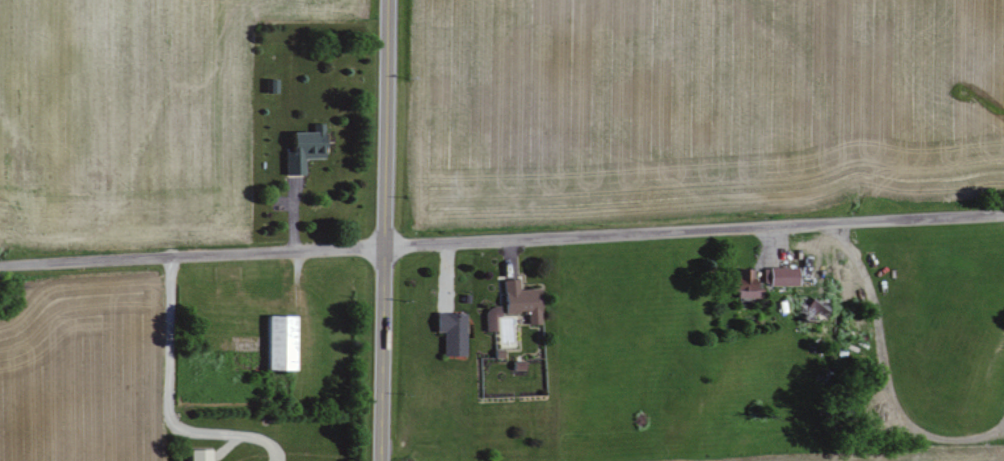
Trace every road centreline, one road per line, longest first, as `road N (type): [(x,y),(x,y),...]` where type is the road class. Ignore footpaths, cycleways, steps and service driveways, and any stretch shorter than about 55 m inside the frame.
road 1 (residential): [(0,268),(1003,207)]
road 2 (secondary): [(383,460),(387,0)]

